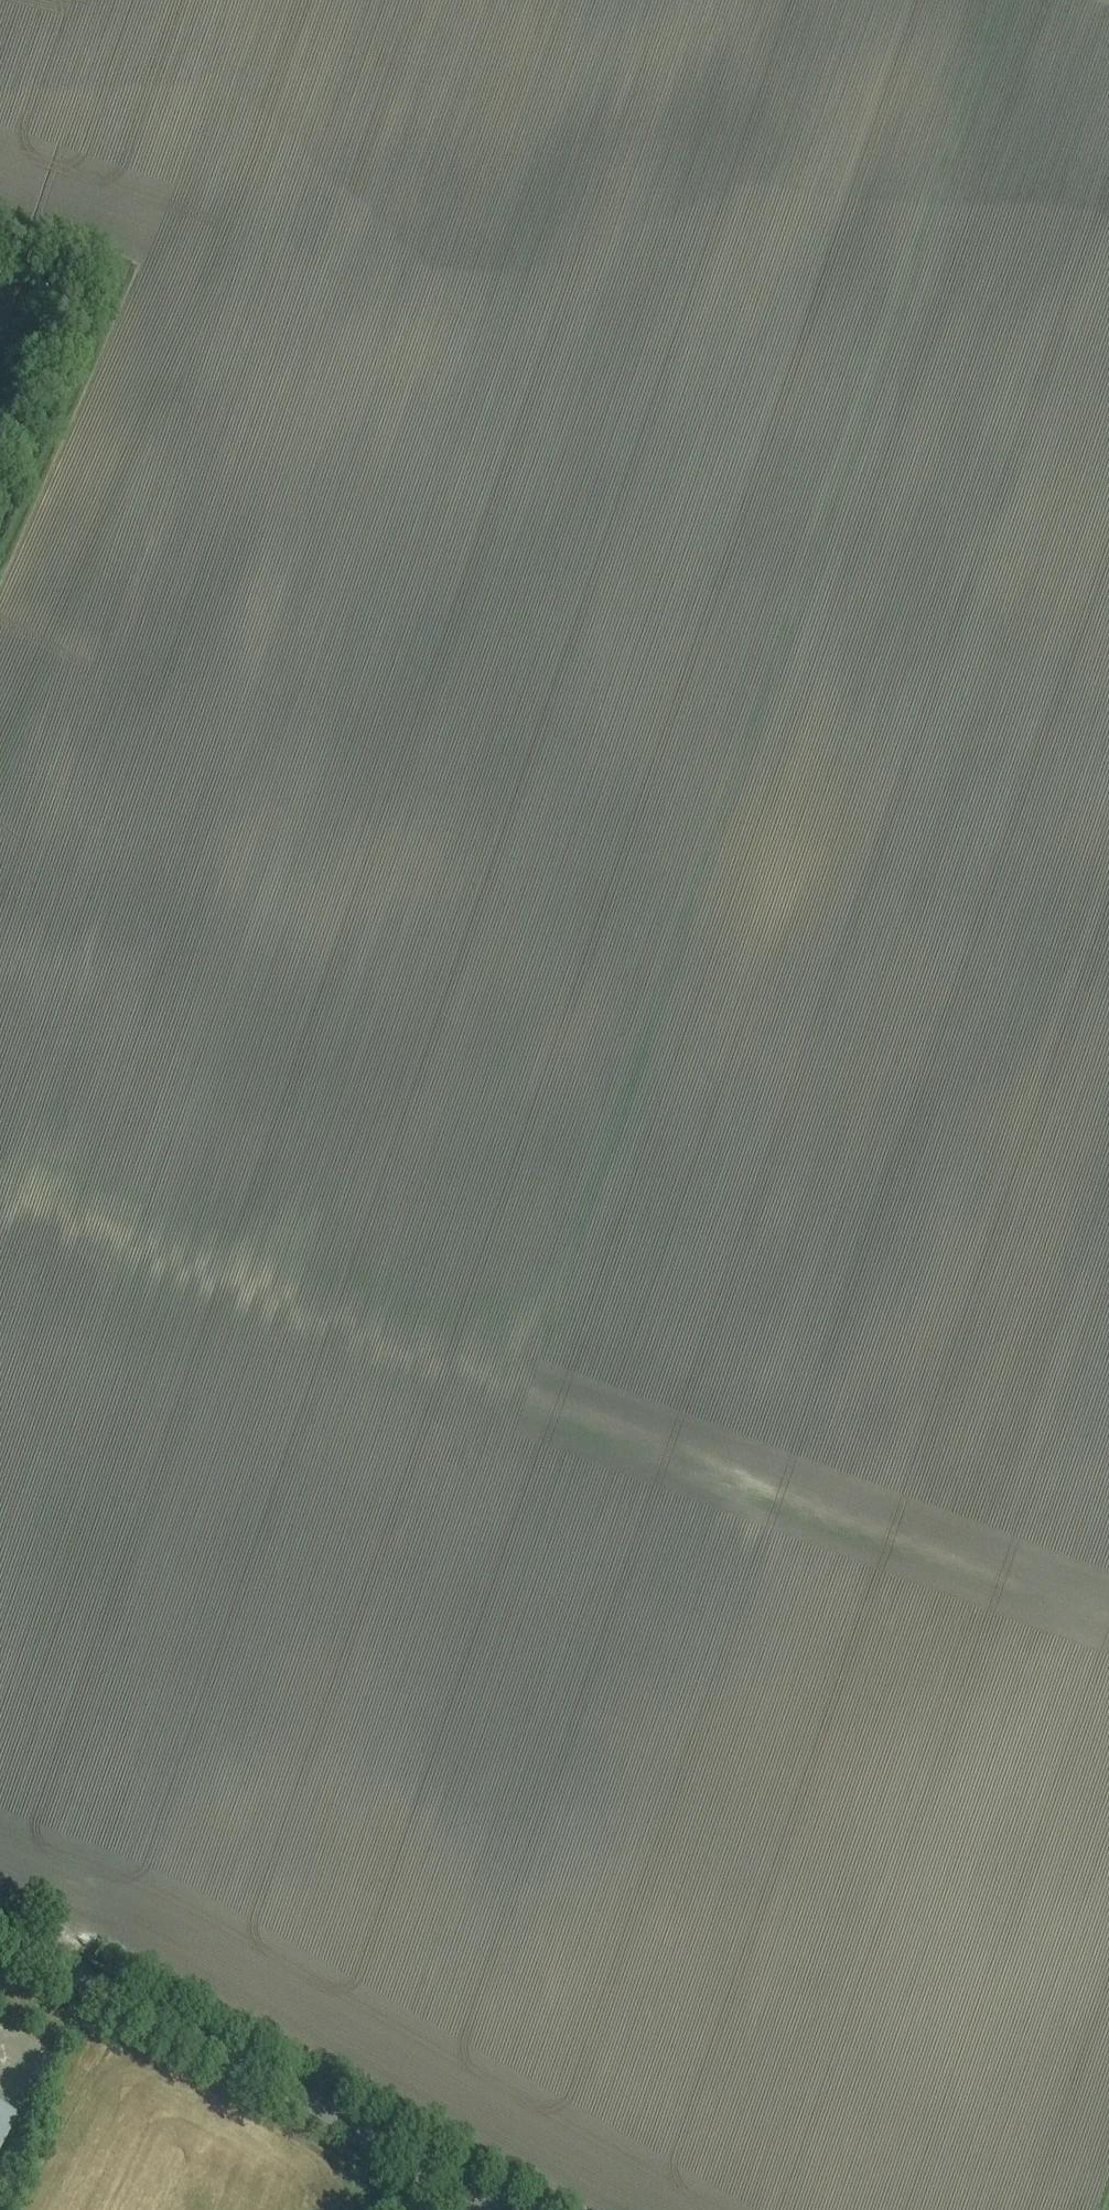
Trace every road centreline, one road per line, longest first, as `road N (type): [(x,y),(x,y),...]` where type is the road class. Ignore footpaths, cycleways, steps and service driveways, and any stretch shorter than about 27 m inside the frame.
road 1 (tertiary): [(495,2209),(0,1936)]
road 2 (track): [(0,575),(137,265),(0,219)]

